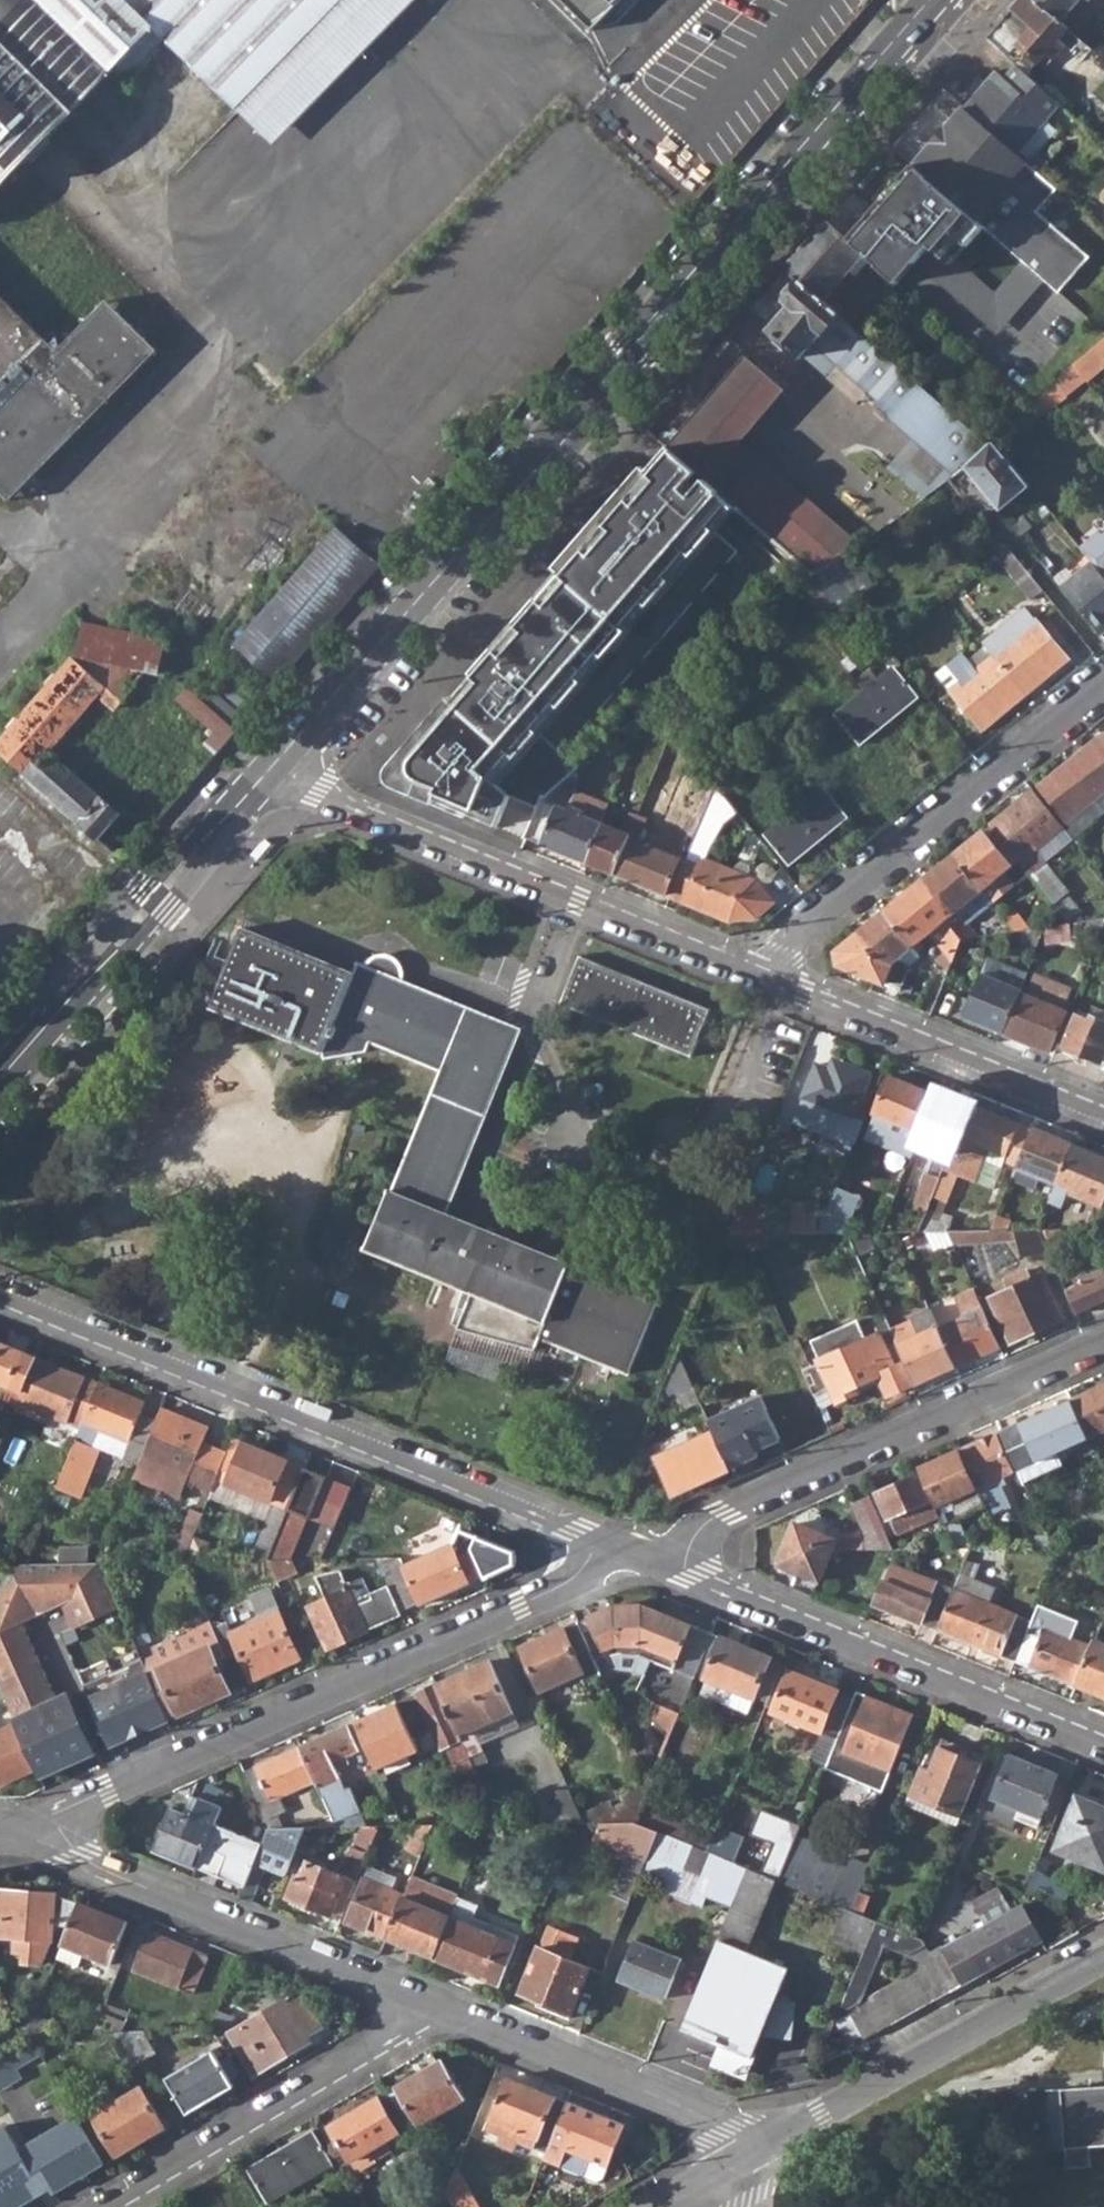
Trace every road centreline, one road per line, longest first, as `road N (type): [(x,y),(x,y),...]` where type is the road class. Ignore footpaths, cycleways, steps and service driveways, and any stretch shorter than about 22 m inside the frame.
road 1 (primary): [(936,0),(276,778)]
road 2 (residential): [(11,1833),(638,1552)]
road 3 (residential): [(638,1552),(0,1298)]
road 4 (residential): [(276,778),(768,976)]
road 5 (residential): [(638,1552),(1103,1341)]
road 6 (residential): [(638,1552),(1103,1746)]
road 7 (residential): [(11,1833),(426,2005)]
road 8 (residential): [(768,976),(807,924),(1103,682)]
road 9 (primary): [(276,778),(0,1093)]
road 10 (residential): [(426,2005),(400,2035),(107,2206)]
road 11 (residential): [(768,976),(1103,1112)]
road 12 (residential): [(426,2005),(700,2114),(747,2151)]
road 13 (residential): [(821,2109),(1103,1954)]

